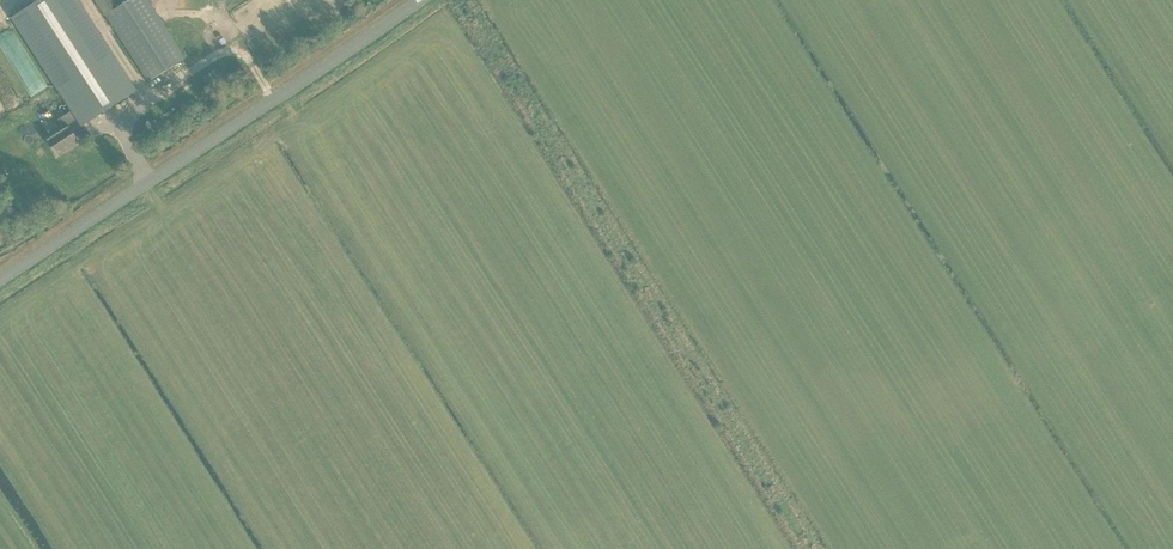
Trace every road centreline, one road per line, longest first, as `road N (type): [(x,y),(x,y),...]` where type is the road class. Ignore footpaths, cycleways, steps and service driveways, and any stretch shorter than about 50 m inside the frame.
road 1 (tertiary): [(0,281),(422,0)]

